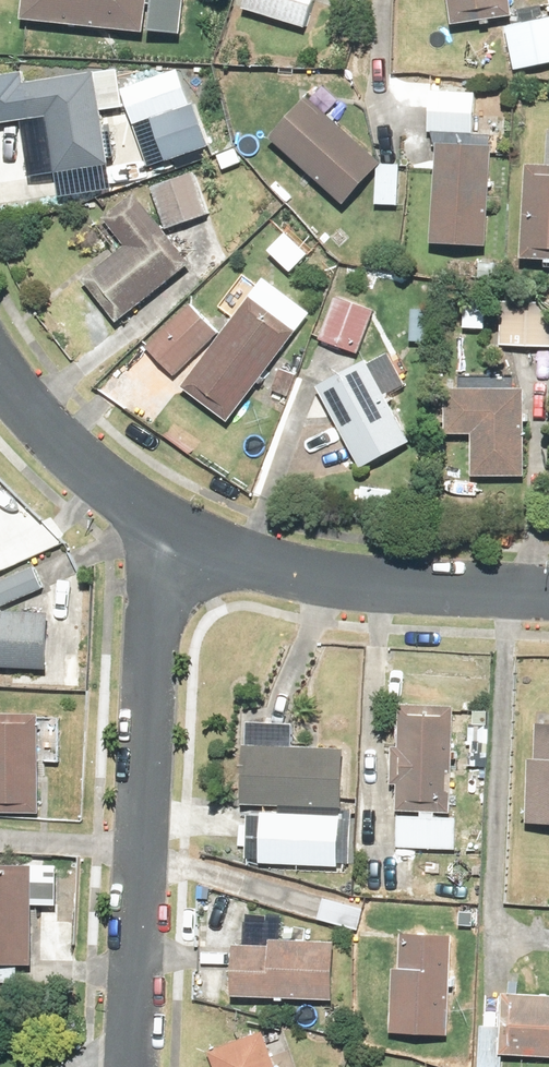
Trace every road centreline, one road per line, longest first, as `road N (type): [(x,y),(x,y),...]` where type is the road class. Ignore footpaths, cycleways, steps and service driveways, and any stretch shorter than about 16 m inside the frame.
road 1 (residential): [(134,1060),(184,541)]
road 2 (residential): [(184,541),(345,579),(548,589)]
road 3 (residential): [(0,359),(55,437),(184,541)]

